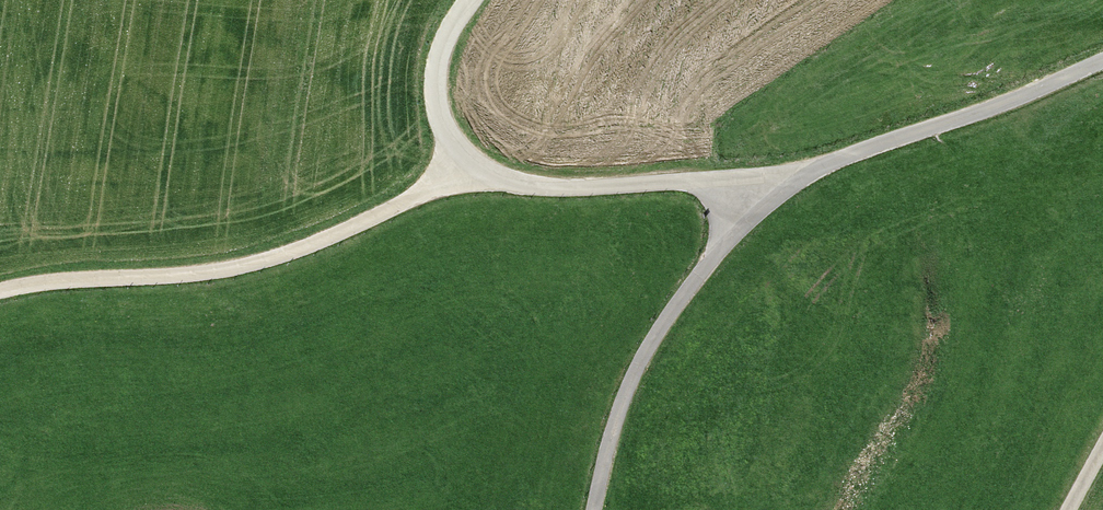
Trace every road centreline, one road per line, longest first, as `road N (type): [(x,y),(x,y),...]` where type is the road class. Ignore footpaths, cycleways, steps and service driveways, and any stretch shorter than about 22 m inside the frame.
road 1 (unclassified): [(472,0),(444,33),(434,90),(461,174),(547,190),(715,185),(769,201)]
road 2 (track): [(0,294),(209,276),(294,256),(461,174)]
road 3 (unclassified): [(592,509),(615,421),(656,319),(769,201)]
road 4 (unclassified): [(769,201),(812,171),(1102,65)]

